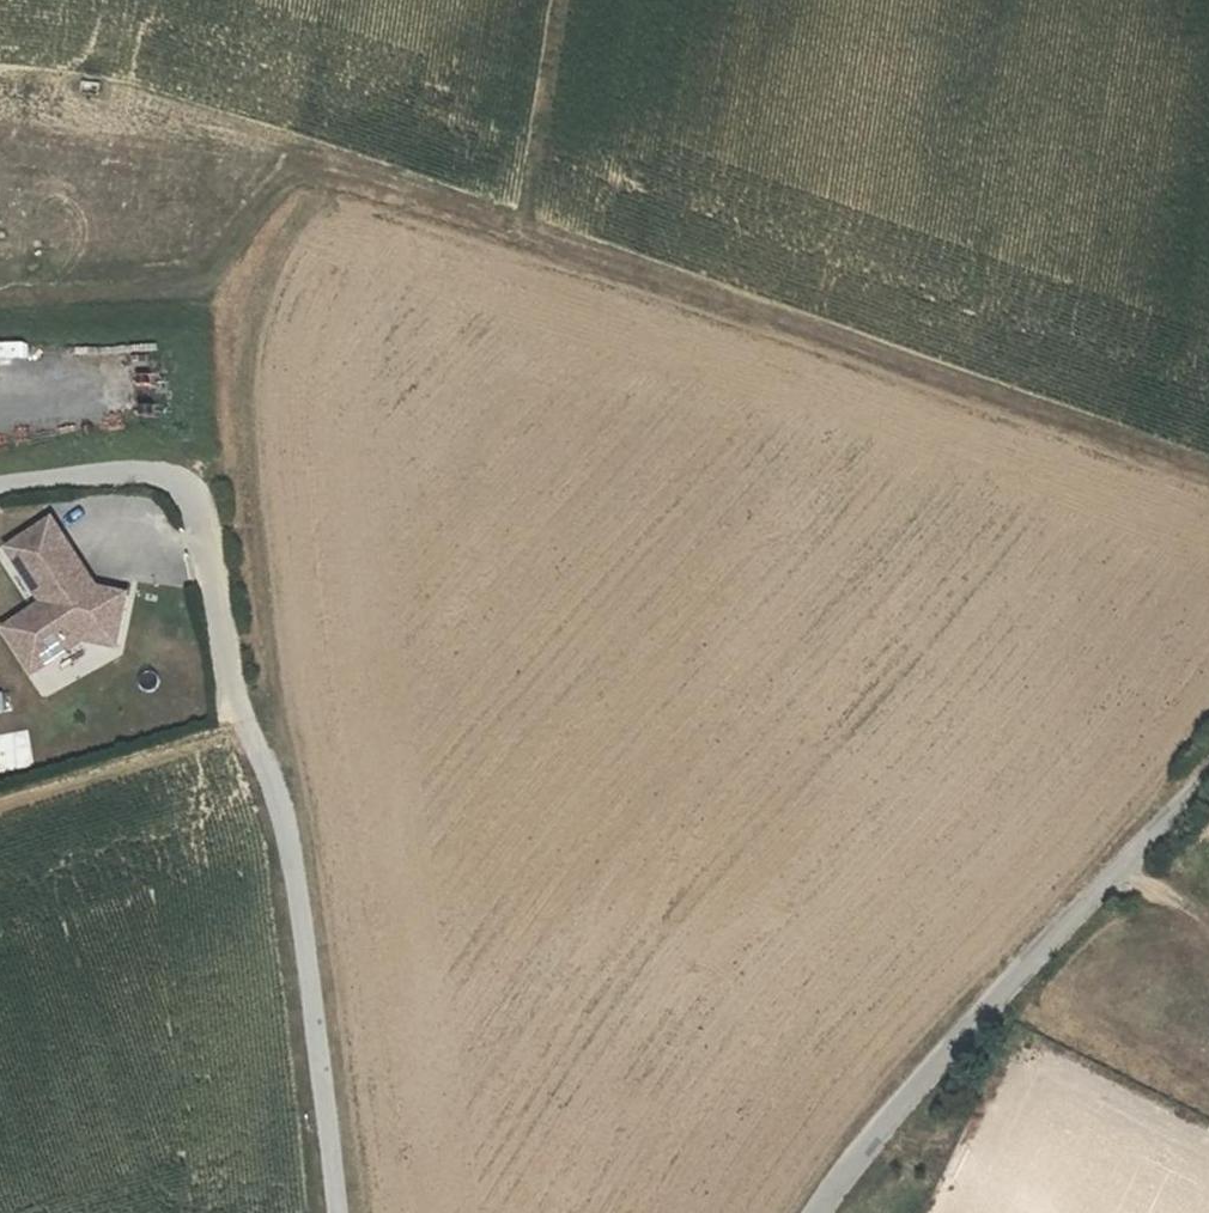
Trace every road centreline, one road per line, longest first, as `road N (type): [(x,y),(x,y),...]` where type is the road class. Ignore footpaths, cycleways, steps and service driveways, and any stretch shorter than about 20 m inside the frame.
road 1 (residential): [(1208,777),(822,1212)]
road 2 (track): [(334,1212),(288,799),(231,704)]

